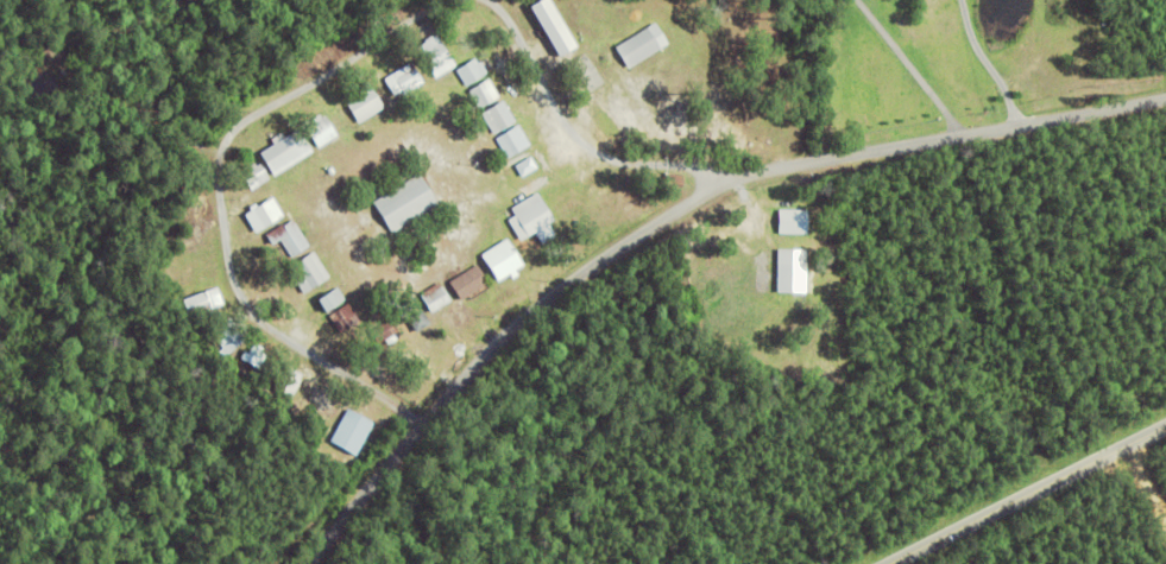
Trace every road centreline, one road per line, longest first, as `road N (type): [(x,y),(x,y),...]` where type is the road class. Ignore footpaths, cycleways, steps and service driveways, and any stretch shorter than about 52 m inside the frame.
road 1 (residential): [(313,563),(416,424),(455,386),(585,274),(700,199),(767,170),(1165,100)]
road 2 (residential): [(416,424),(256,315),(233,271),(220,173),(223,150),(245,122),(450,0)]
road 3 (residential): [(496,0),(585,154),(689,167),(727,185)]
road 4 (secondary): [(897,563),(1165,431)]

